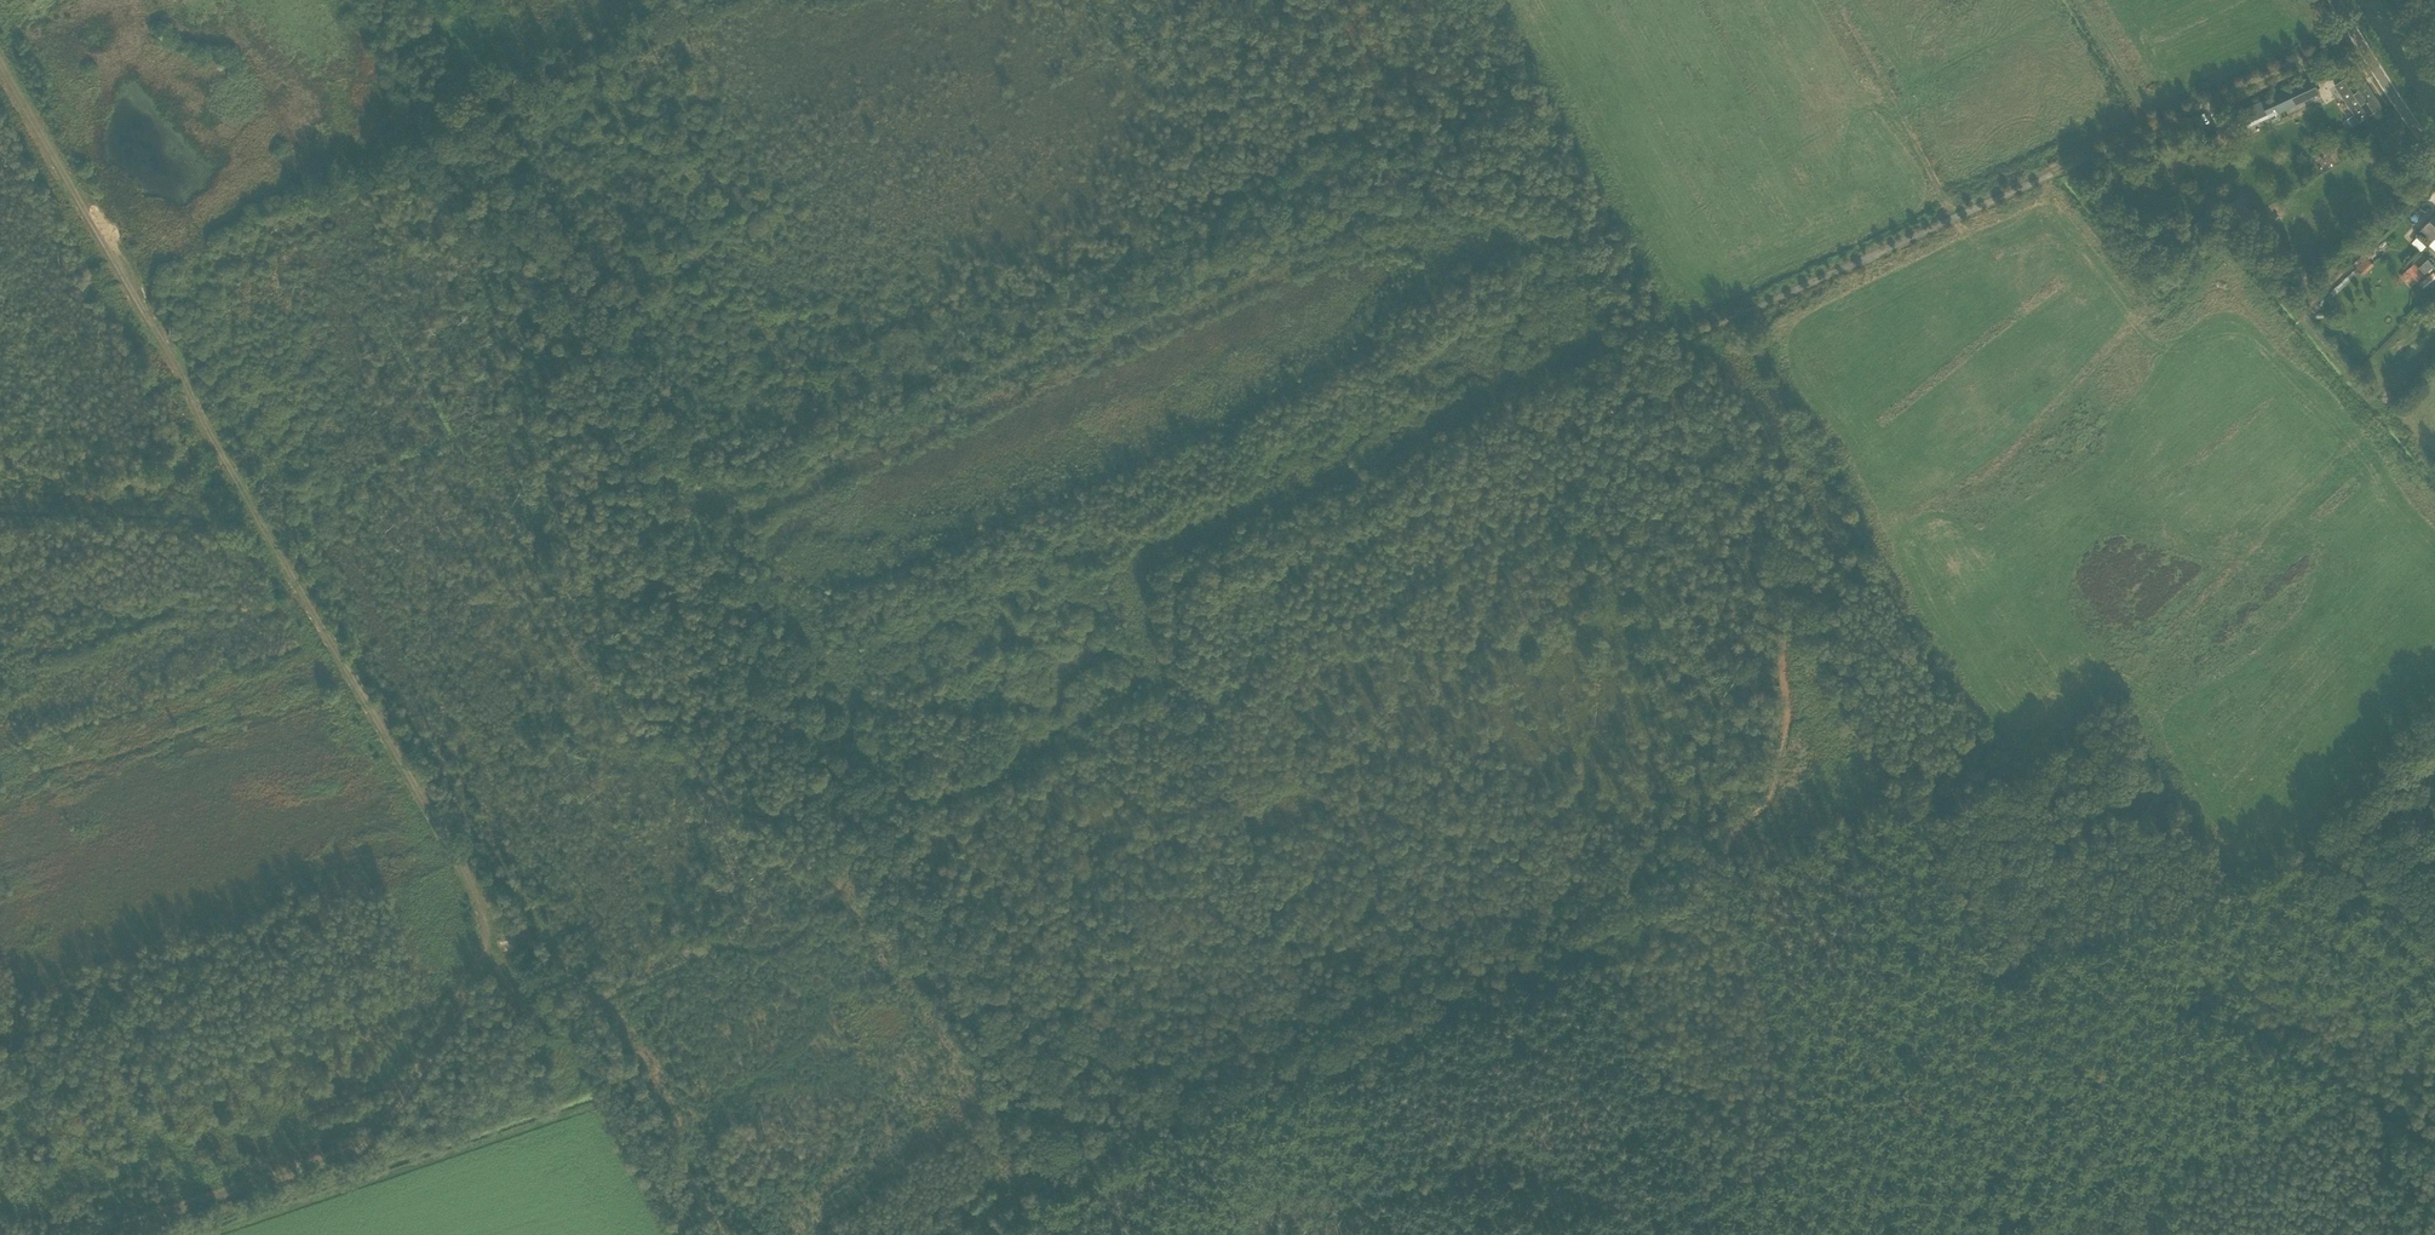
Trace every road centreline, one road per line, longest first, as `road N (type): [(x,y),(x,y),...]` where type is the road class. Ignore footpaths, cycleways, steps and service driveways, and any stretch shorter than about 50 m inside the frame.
road 1 (track): [(2434,721),(2352,799),(2247,875),(2143,925),(2090,1028),(1714,1193)]
road 2 (unclassified): [(1649,356),(2358,40)]
road 3 (track): [(490,919),(488,960),(442,1045),(356,1152),(110,1234)]
road 4 (track): [(244,489),(490,919)]
road 5 (track): [(244,489),(0,63)]
road 6 (track): [(720,1234),(592,1004)]
road 7 (tertiary): [(2434,147),(2358,40)]

